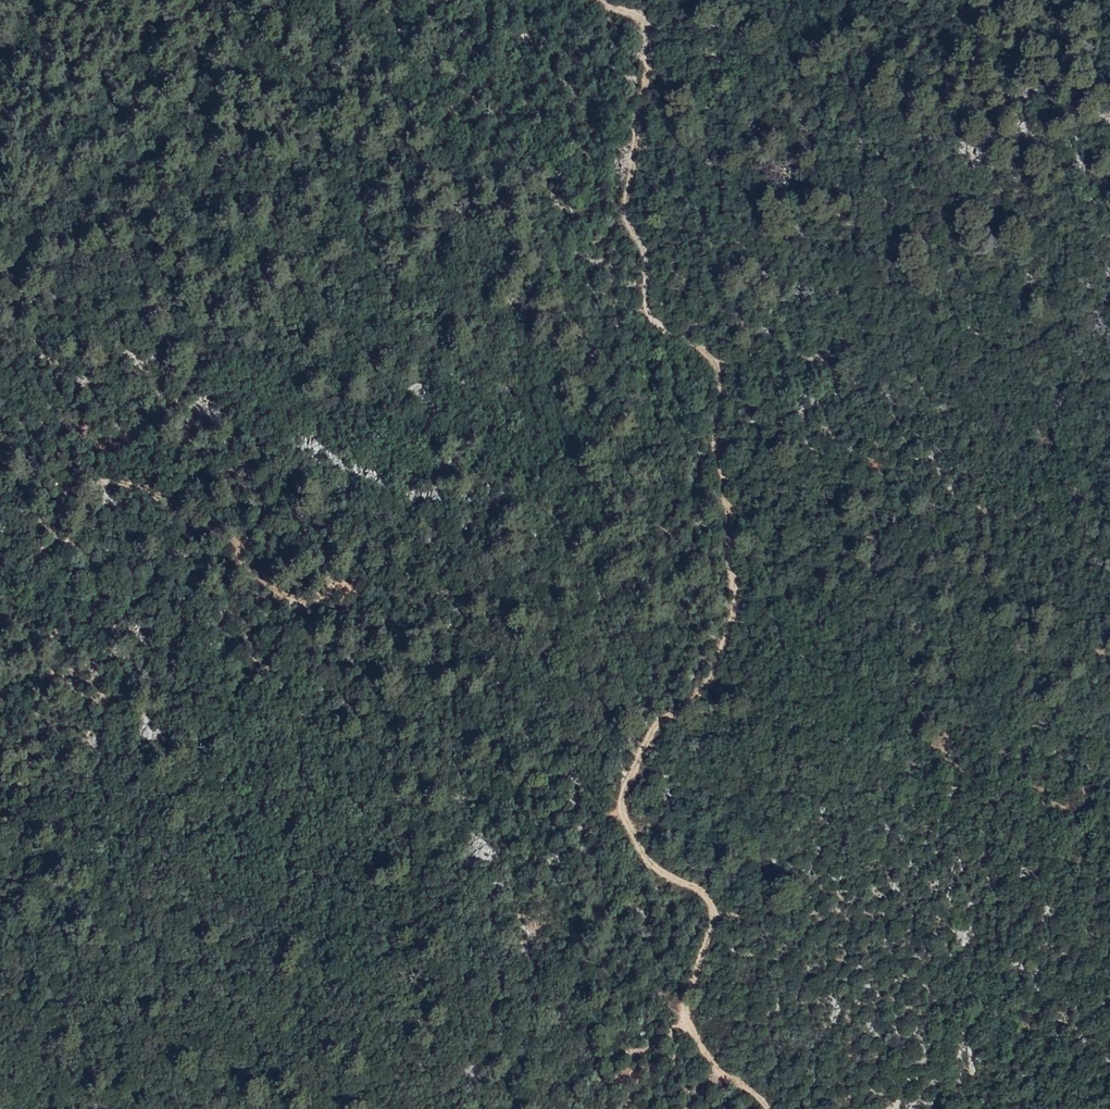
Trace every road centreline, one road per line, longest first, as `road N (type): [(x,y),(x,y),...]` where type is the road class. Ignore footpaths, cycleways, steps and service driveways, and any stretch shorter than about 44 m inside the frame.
road 1 (track): [(604,0),(647,19),(623,207),(650,263),(642,309),(716,366),(711,447),(738,597),(709,680),(651,739),(628,777),(619,815),(642,853),(696,884),(719,917),(687,1009),(722,1077),(766,1108)]

